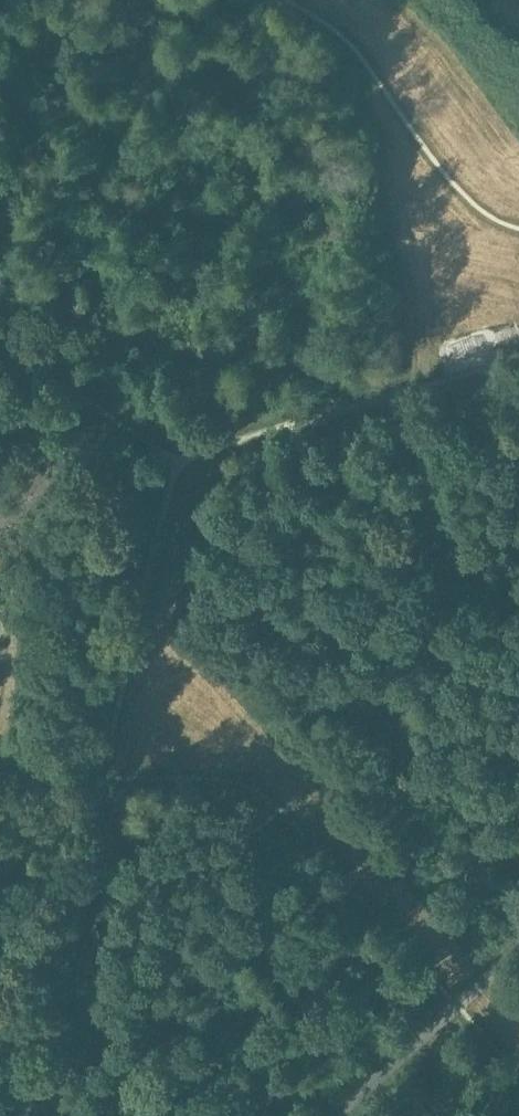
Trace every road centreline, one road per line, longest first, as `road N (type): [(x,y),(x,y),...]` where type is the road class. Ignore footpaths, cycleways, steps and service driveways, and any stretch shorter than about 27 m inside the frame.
road 1 (unclassified): [(326,1115),(518,944)]

